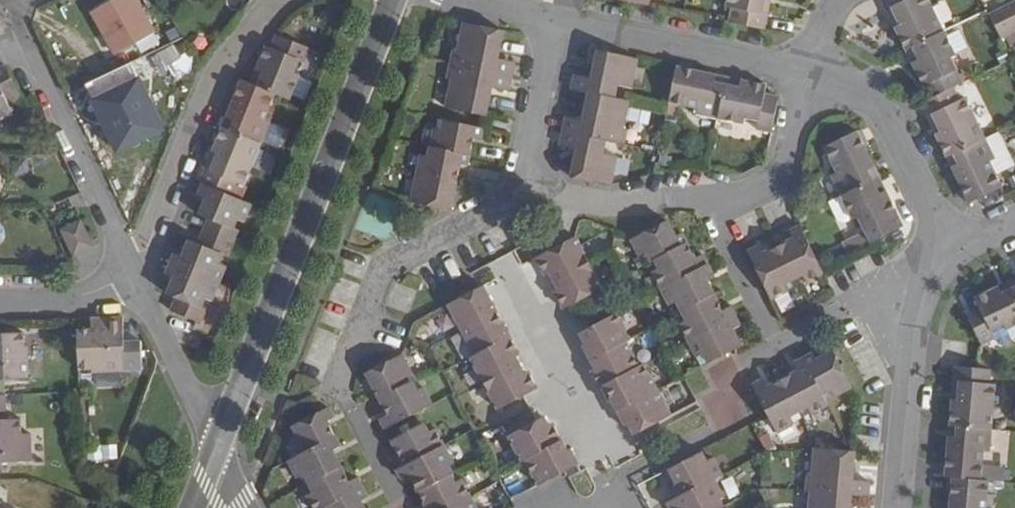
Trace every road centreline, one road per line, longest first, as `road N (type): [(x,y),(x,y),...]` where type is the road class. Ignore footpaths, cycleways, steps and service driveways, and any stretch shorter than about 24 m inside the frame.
road 1 (residential): [(394,0),(217,451)]
road 2 (residential): [(812,68),(790,152),(770,182),(709,198),(575,202),(536,181)]
road 3 (residential): [(276,0),(217,72),(133,276)]
road 4 (residential): [(338,375),(377,272),(536,181)]
road 5 (residential): [(16,8),(133,276)]
road 6 (residential): [(951,256),(935,265),(919,304),(898,507)]
road 7 (residential): [(812,68),(561,17)]
road 8 (residential): [(951,256),(871,98),(812,68)]
road 9 (residential): [(133,276),(217,451)]
road 10 (residential): [(536,181),(526,151),(561,17)]
road 11 (residential): [(133,276),(49,304),(0,305)]

